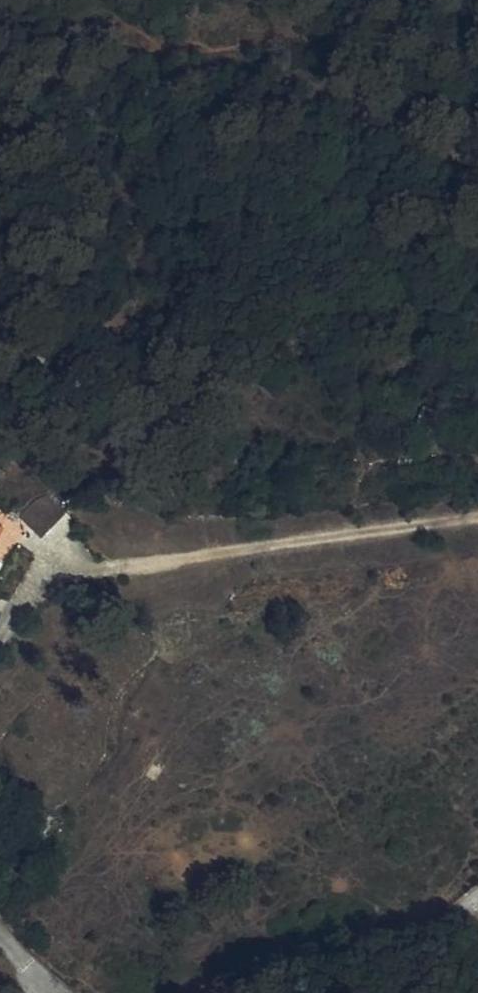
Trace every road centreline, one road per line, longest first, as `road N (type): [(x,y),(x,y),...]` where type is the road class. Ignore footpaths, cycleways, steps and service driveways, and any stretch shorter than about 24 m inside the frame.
road 1 (track): [(0,126),(181,43),(477,7)]
road 2 (residential): [(477,900),(461,916),(297,966),(244,992)]

